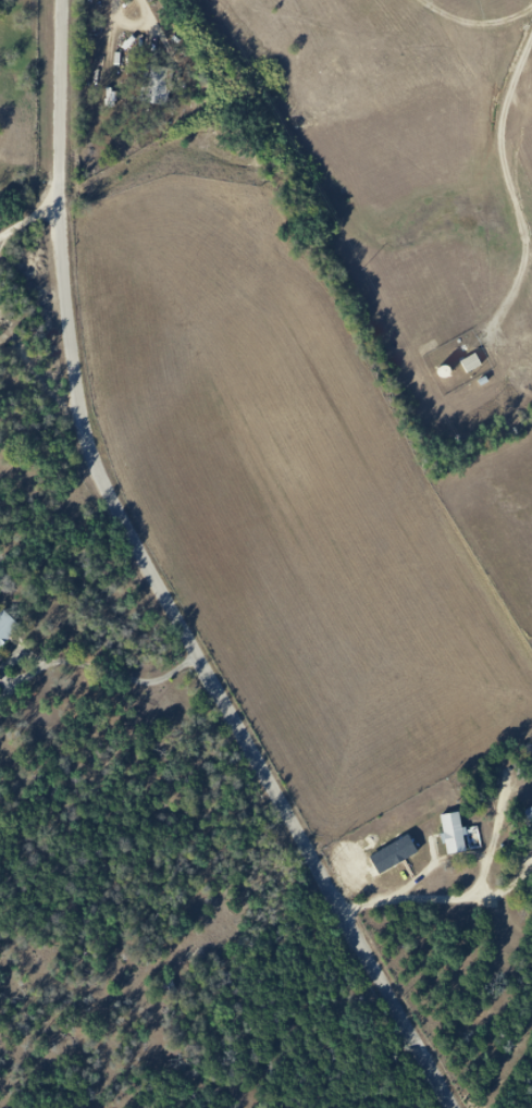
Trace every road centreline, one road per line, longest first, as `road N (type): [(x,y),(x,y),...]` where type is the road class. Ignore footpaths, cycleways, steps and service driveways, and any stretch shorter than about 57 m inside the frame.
road 1 (residential): [(462,1107),(135,525),(100,444),(85,385),(71,255),(67,0)]

